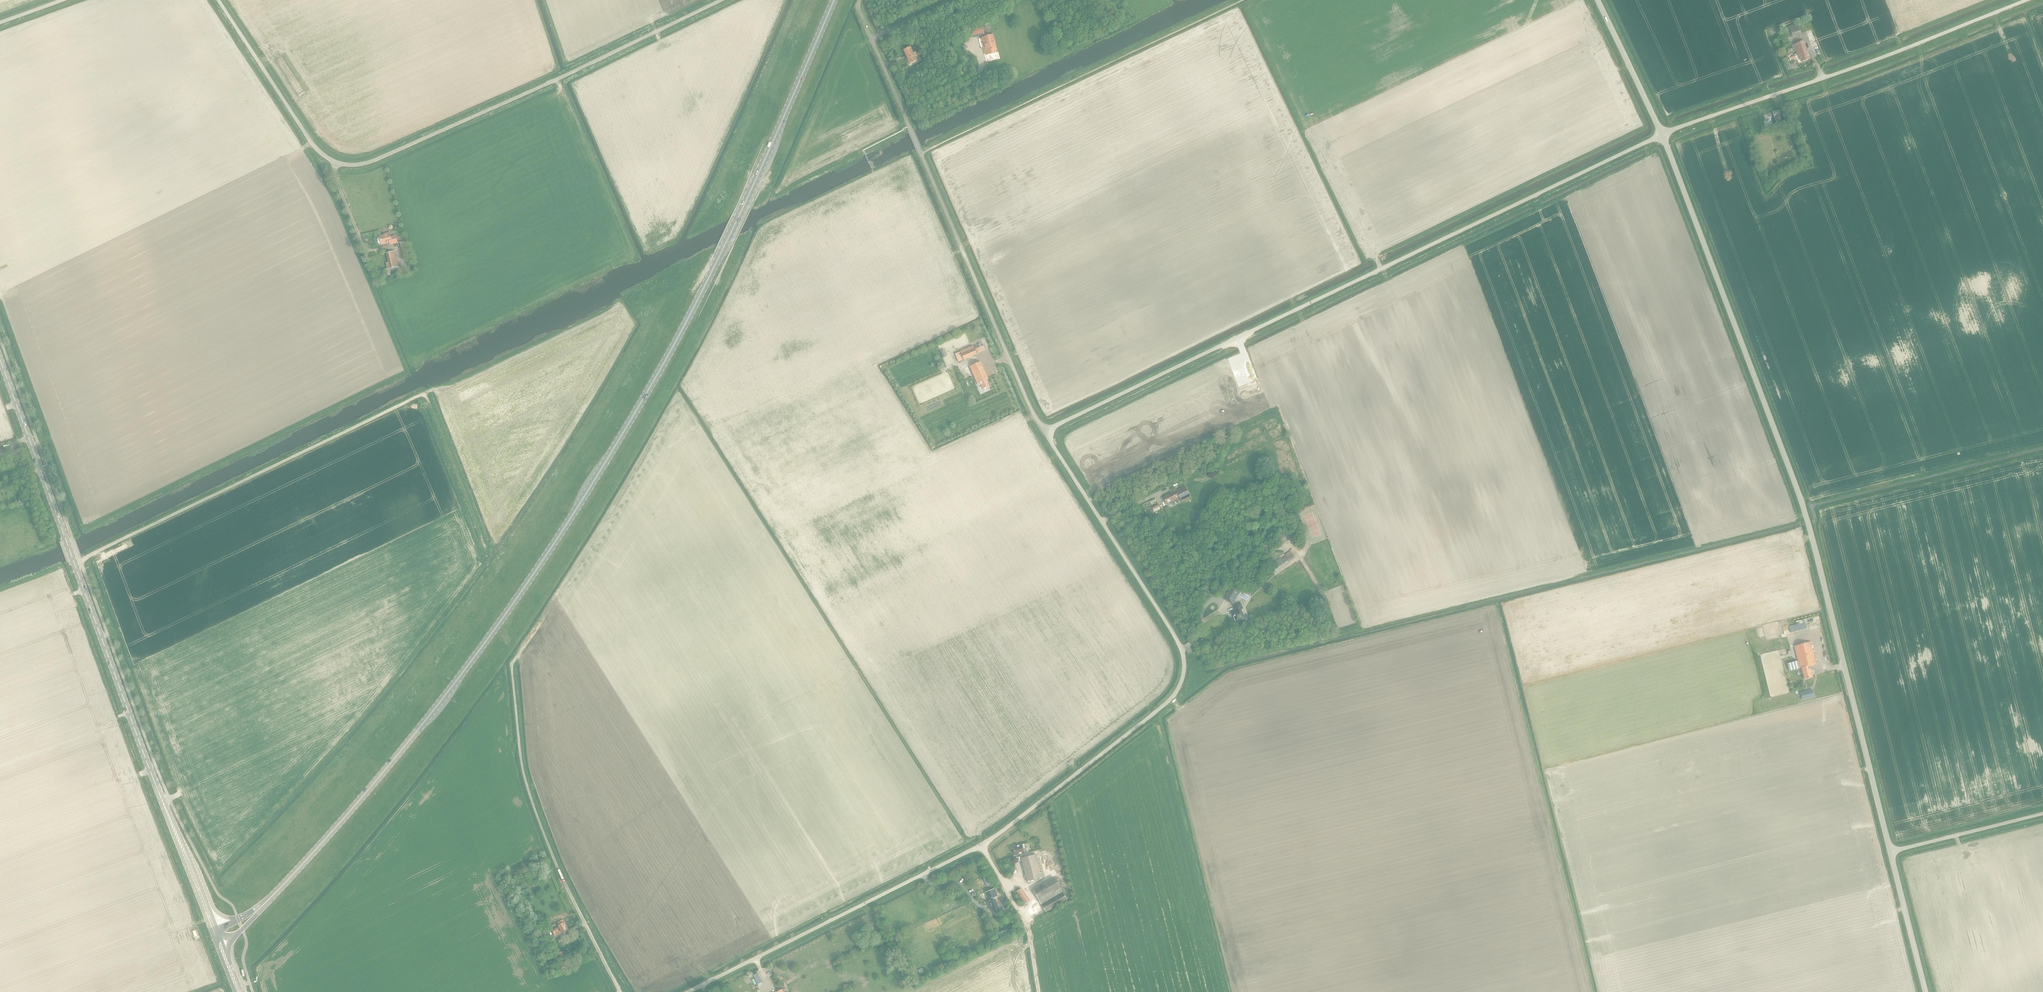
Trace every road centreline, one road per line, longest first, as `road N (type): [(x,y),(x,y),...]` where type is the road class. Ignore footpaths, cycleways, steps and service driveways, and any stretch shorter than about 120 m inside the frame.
road 1 (primary): [(273,895),(433,713),(633,418),(725,244),(834,0)]
road 2 (unclassified): [(686,991),(981,844),(1173,697),(1183,675),(1178,642),(1045,431)]
road 3 (unclassified): [(1890,851),(1800,495),(1663,133)]
road 4 (unclassified): [(1045,431),(1663,133)]
road 5 (unclassified): [(216,0),(318,151),(351,165),(722,0)]
road 6 (secondary): [(207,908),(0,359)]
road 7 (track): [(75,565),(424,395),(482,555)]
road 8 (unclassified): [(1045,431),(858,5)]
road 9 (unclassified): [(619,991),(567,888),(525,776),(513,663),(544,615)]
road 10 (unclassified): [(1663,133),(2022,0)]
road 11 (unclassified): [(1890,851),(2042,813)]
road 12 (unclassified): [(1663,133),(1598,0)]
road 13 (unclassified): [(1925,991),(1890,851)]

